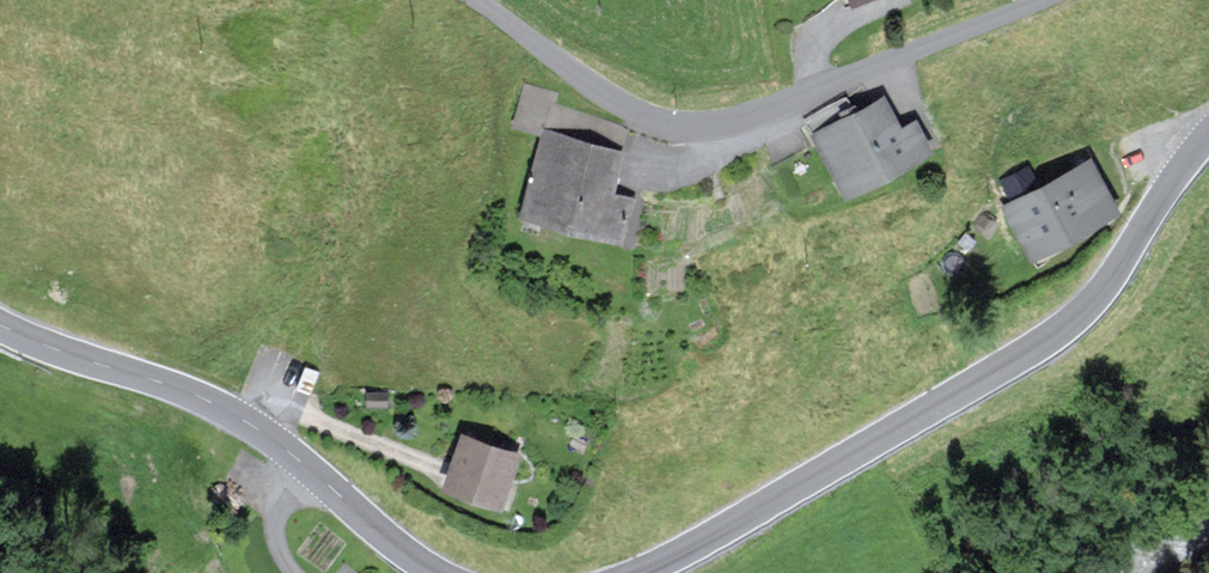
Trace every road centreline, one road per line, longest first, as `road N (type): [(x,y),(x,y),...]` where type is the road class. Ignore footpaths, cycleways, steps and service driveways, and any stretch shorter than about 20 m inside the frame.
road 1 (secondary): [(647,572),(1056,336),(1118,279),(1208,136)]
road 2 (unclassified): [(1039,0),(770,113),(708,129),(623,107),(470,0)]
road 3 (secondary): [(0,326),(217,408),(433,572)]

